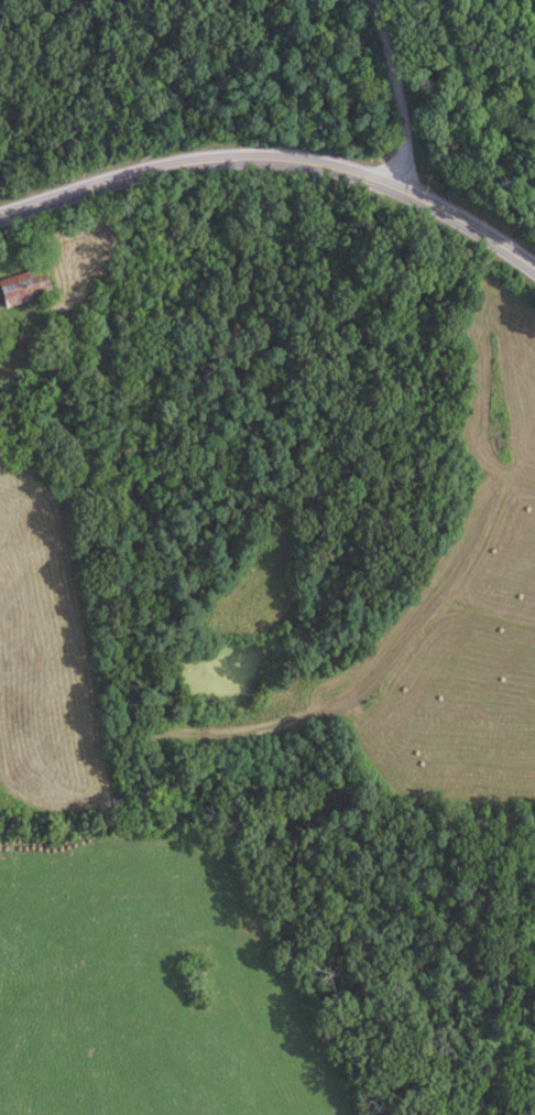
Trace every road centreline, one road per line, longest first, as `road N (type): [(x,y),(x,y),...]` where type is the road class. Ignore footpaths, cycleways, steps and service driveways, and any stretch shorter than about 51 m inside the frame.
road 1 (primary): [(534,268),(393,186),(276,159),(190,162),(0,216)]
road 2 (residential): [(393,186),(404,158),(401,110),(371,0)]

